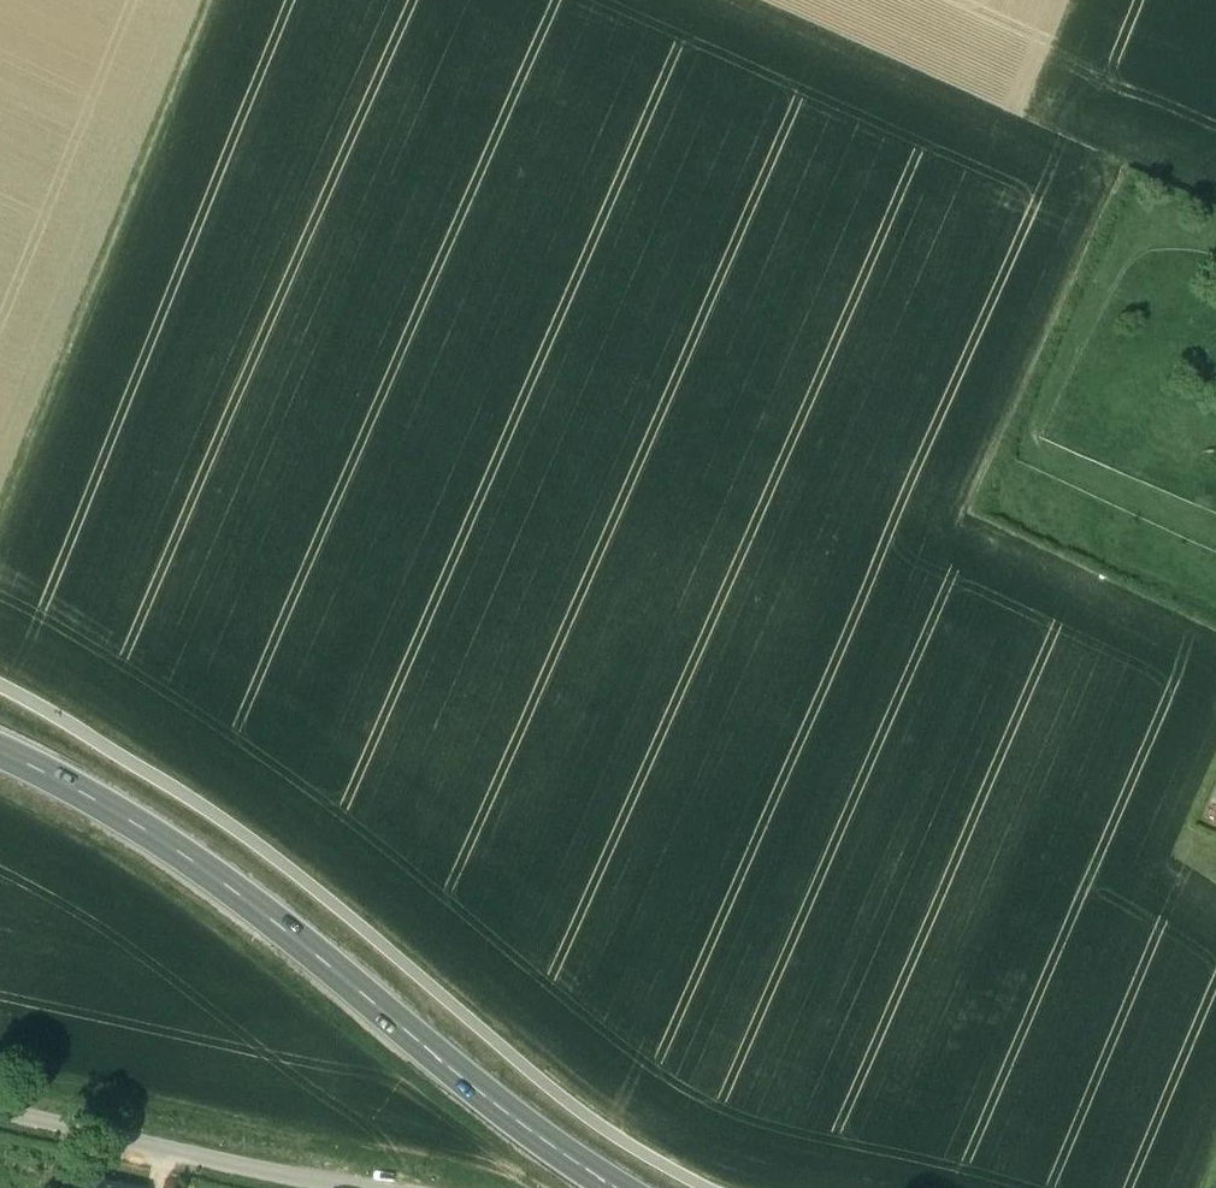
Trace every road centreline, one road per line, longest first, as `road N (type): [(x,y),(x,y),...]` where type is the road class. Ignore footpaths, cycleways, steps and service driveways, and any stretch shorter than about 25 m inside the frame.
road 1 (secondary): [(619,1187),(385,1014),(252,902),(92,795),(0,748)]
road 2 (track): [(0,523),(219,0)]

